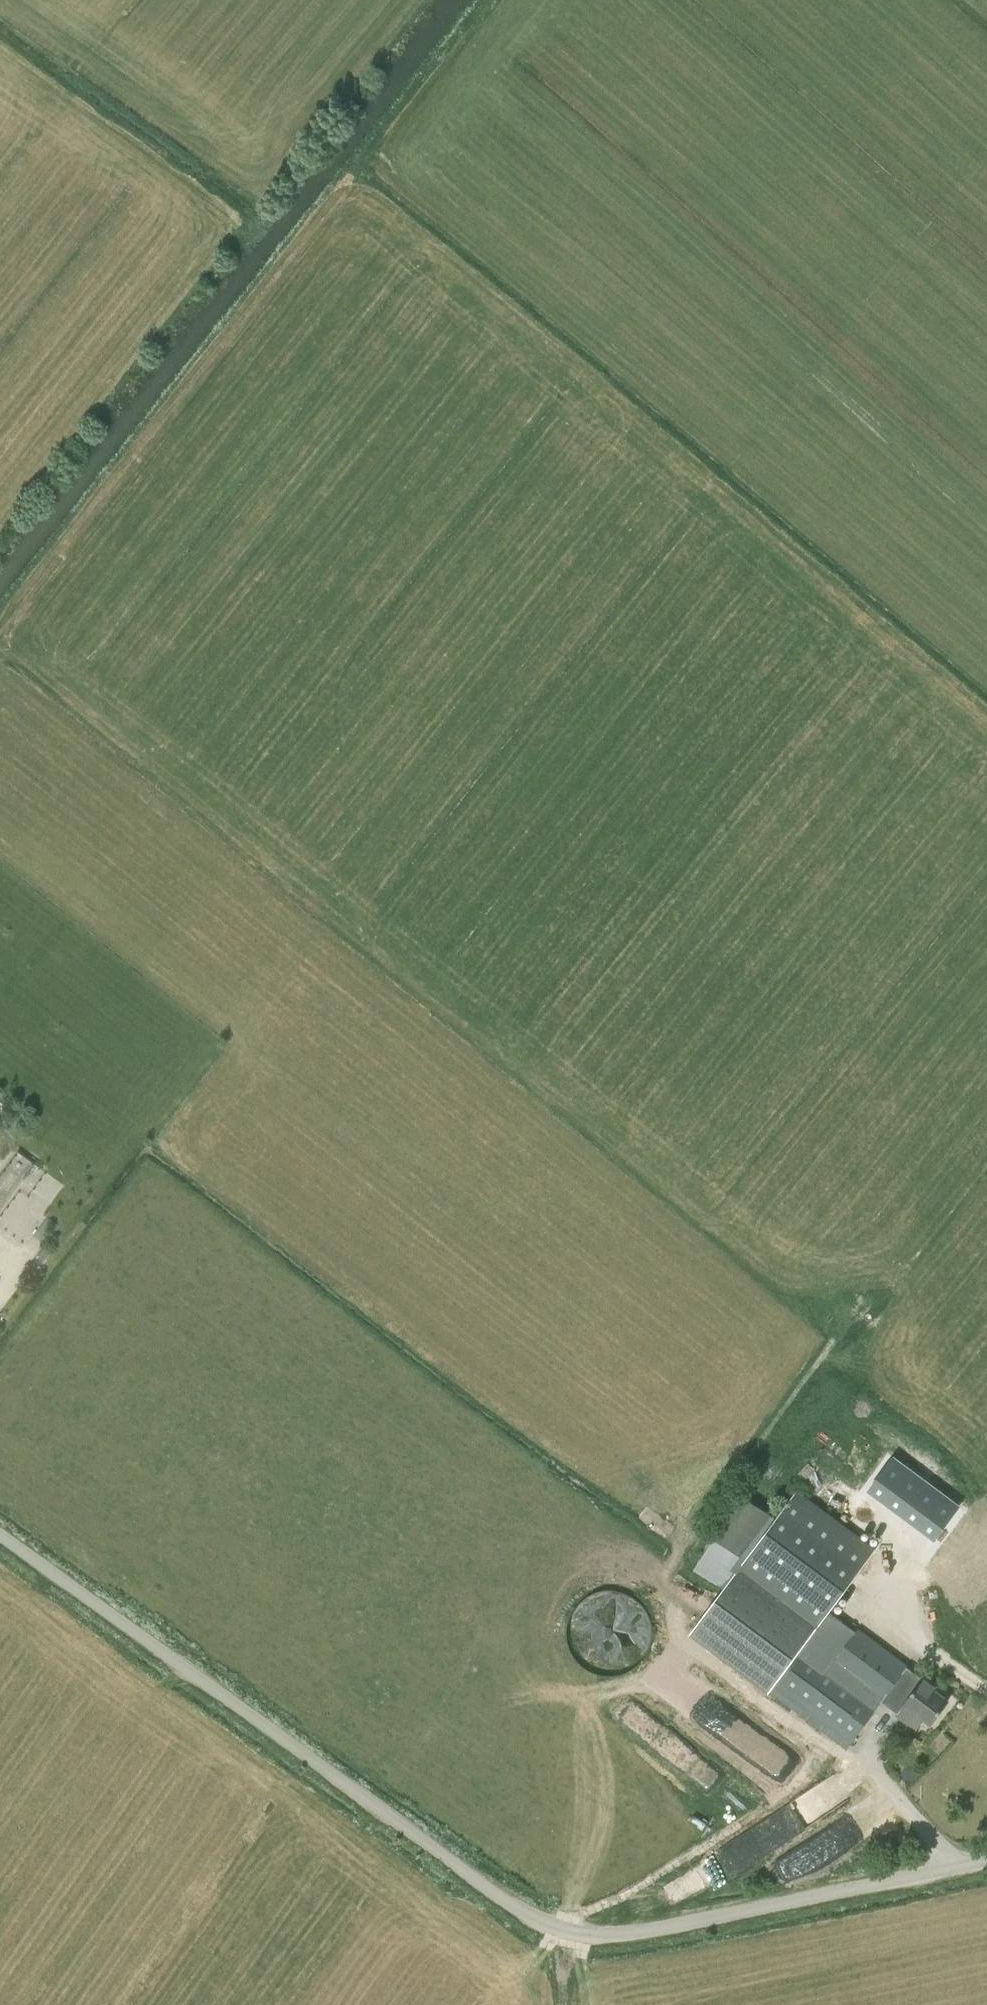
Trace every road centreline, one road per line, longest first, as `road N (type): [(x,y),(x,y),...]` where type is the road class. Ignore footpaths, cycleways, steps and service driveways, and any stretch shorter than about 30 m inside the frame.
road 1 (unclassified): [(986,1856),(658,1927),(568,1927),(522,1907),(0,1532)]

